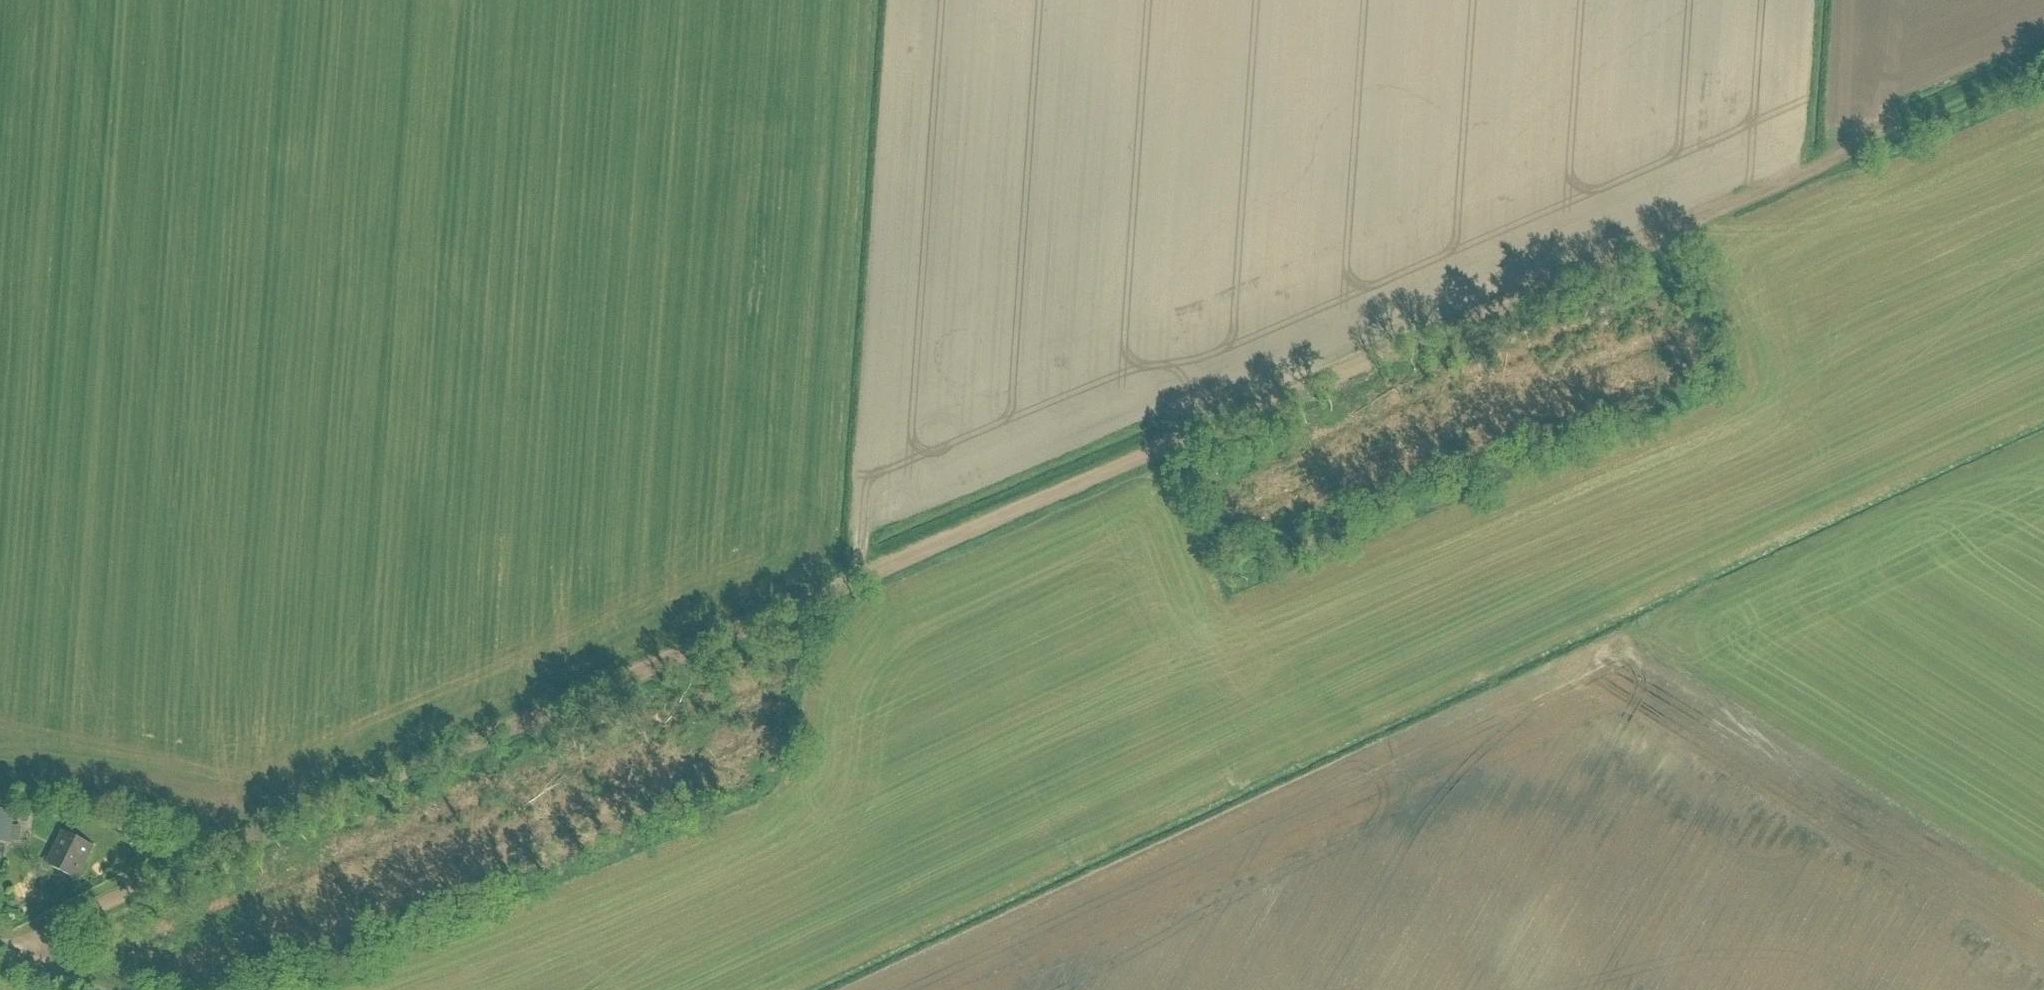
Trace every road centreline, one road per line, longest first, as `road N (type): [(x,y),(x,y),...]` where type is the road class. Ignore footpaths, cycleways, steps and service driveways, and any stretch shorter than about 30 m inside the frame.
road 1 (track): [(8,958),(2043,76)]

